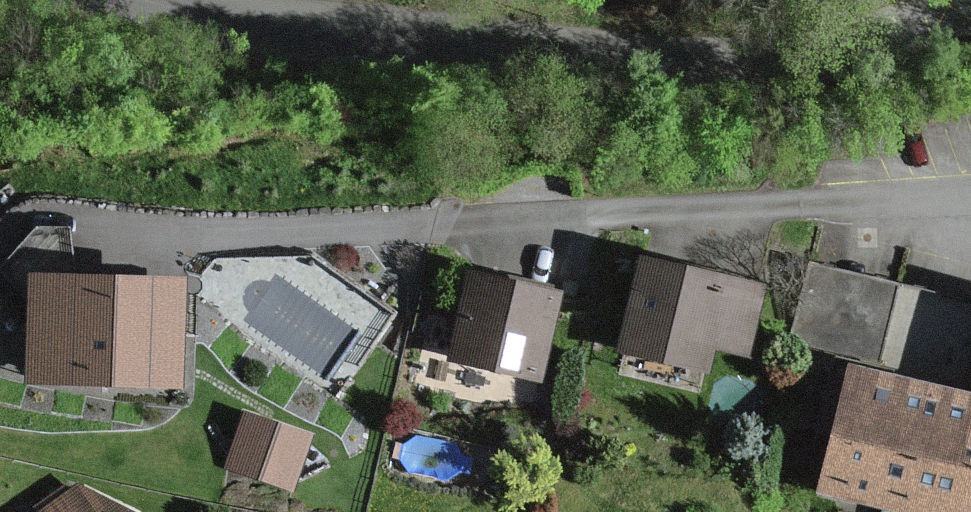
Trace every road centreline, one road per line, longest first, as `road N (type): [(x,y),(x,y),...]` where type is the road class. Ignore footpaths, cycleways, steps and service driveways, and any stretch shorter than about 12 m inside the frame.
road 1 (residential): [(89,233),(222,236),(970,201)]
road 2 (residential): [(165,0),(286,25),(554,36),(755,64),(825,58),(970,5)]

